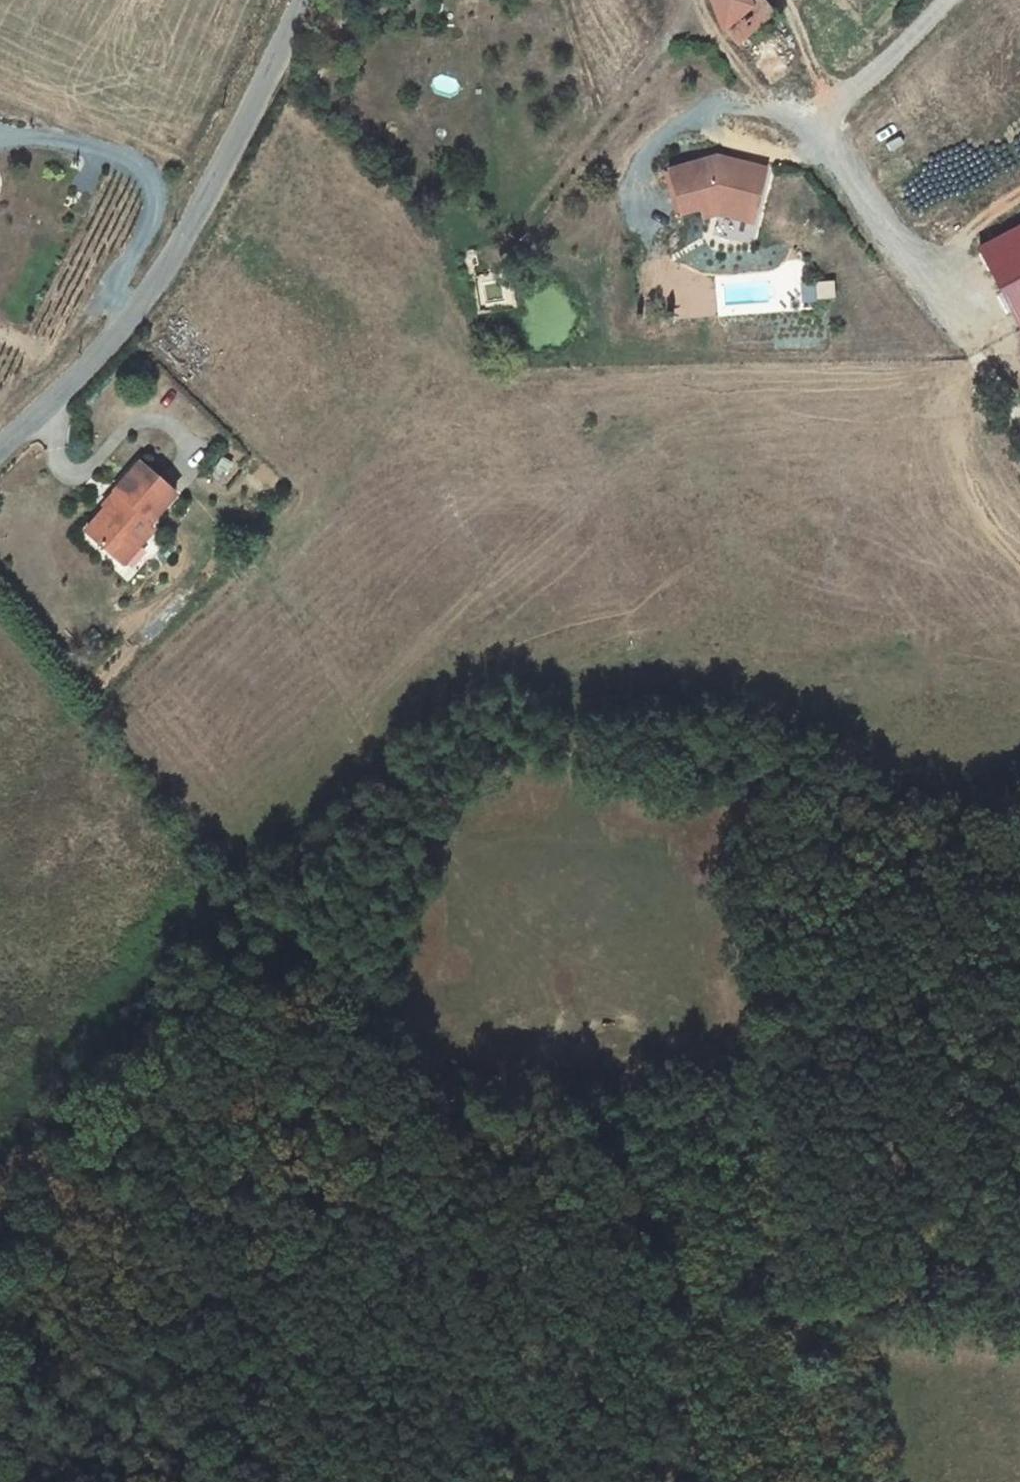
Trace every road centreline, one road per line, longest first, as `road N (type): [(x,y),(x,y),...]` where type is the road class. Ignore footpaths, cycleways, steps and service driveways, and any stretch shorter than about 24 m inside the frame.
road 1 (tertiary): [(0,449),(161,287),(296,0)]
road 2 (track): [(689,0),(706,49),(775,108),(820,121)]

